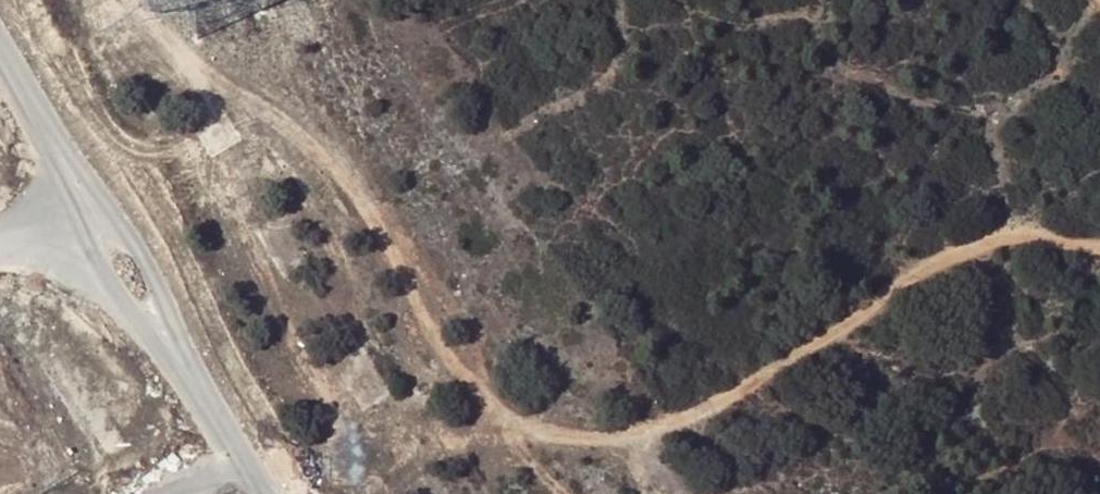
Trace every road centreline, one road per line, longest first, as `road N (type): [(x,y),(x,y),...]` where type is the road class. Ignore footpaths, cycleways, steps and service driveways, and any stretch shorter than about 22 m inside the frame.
road 1 (track): [(1099,248),(1003,240),(933,264),(712,404),(644,435),(584,436),(518,419),(469,376),(329,157),(241,83),(16,76)]
road 2 (unclassified): [(264,493),(0,51)]
road 3 (track): [(571,493),(513,440),(486,390)]

